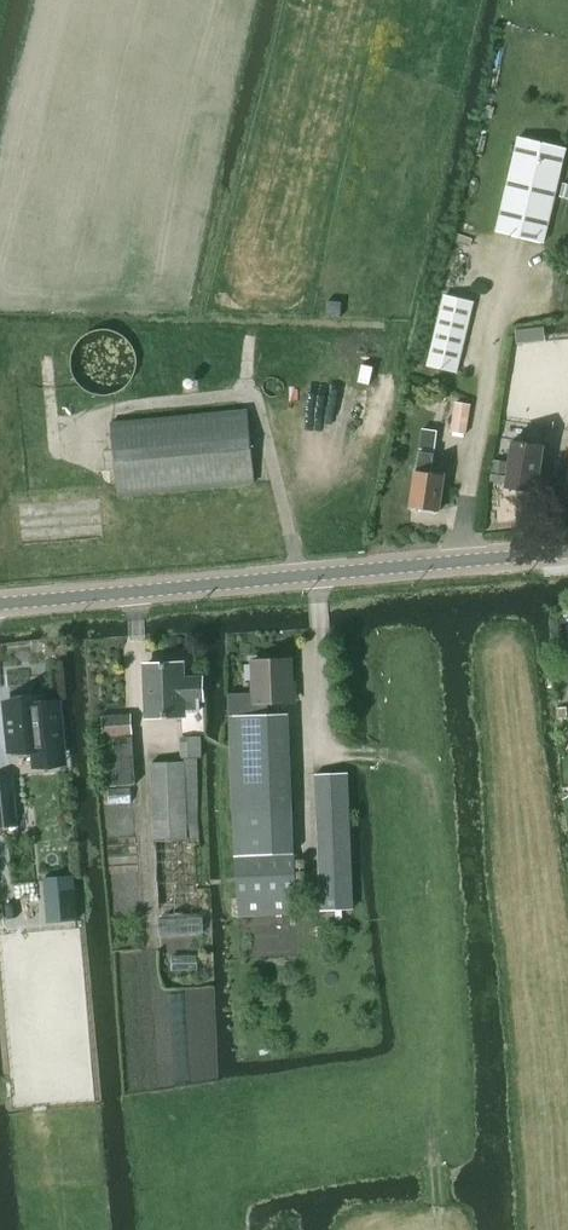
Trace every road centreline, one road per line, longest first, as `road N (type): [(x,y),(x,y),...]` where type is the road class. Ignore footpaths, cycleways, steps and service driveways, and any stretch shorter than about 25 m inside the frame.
road 1 (tertiary): [(0,604),(567,553)]

